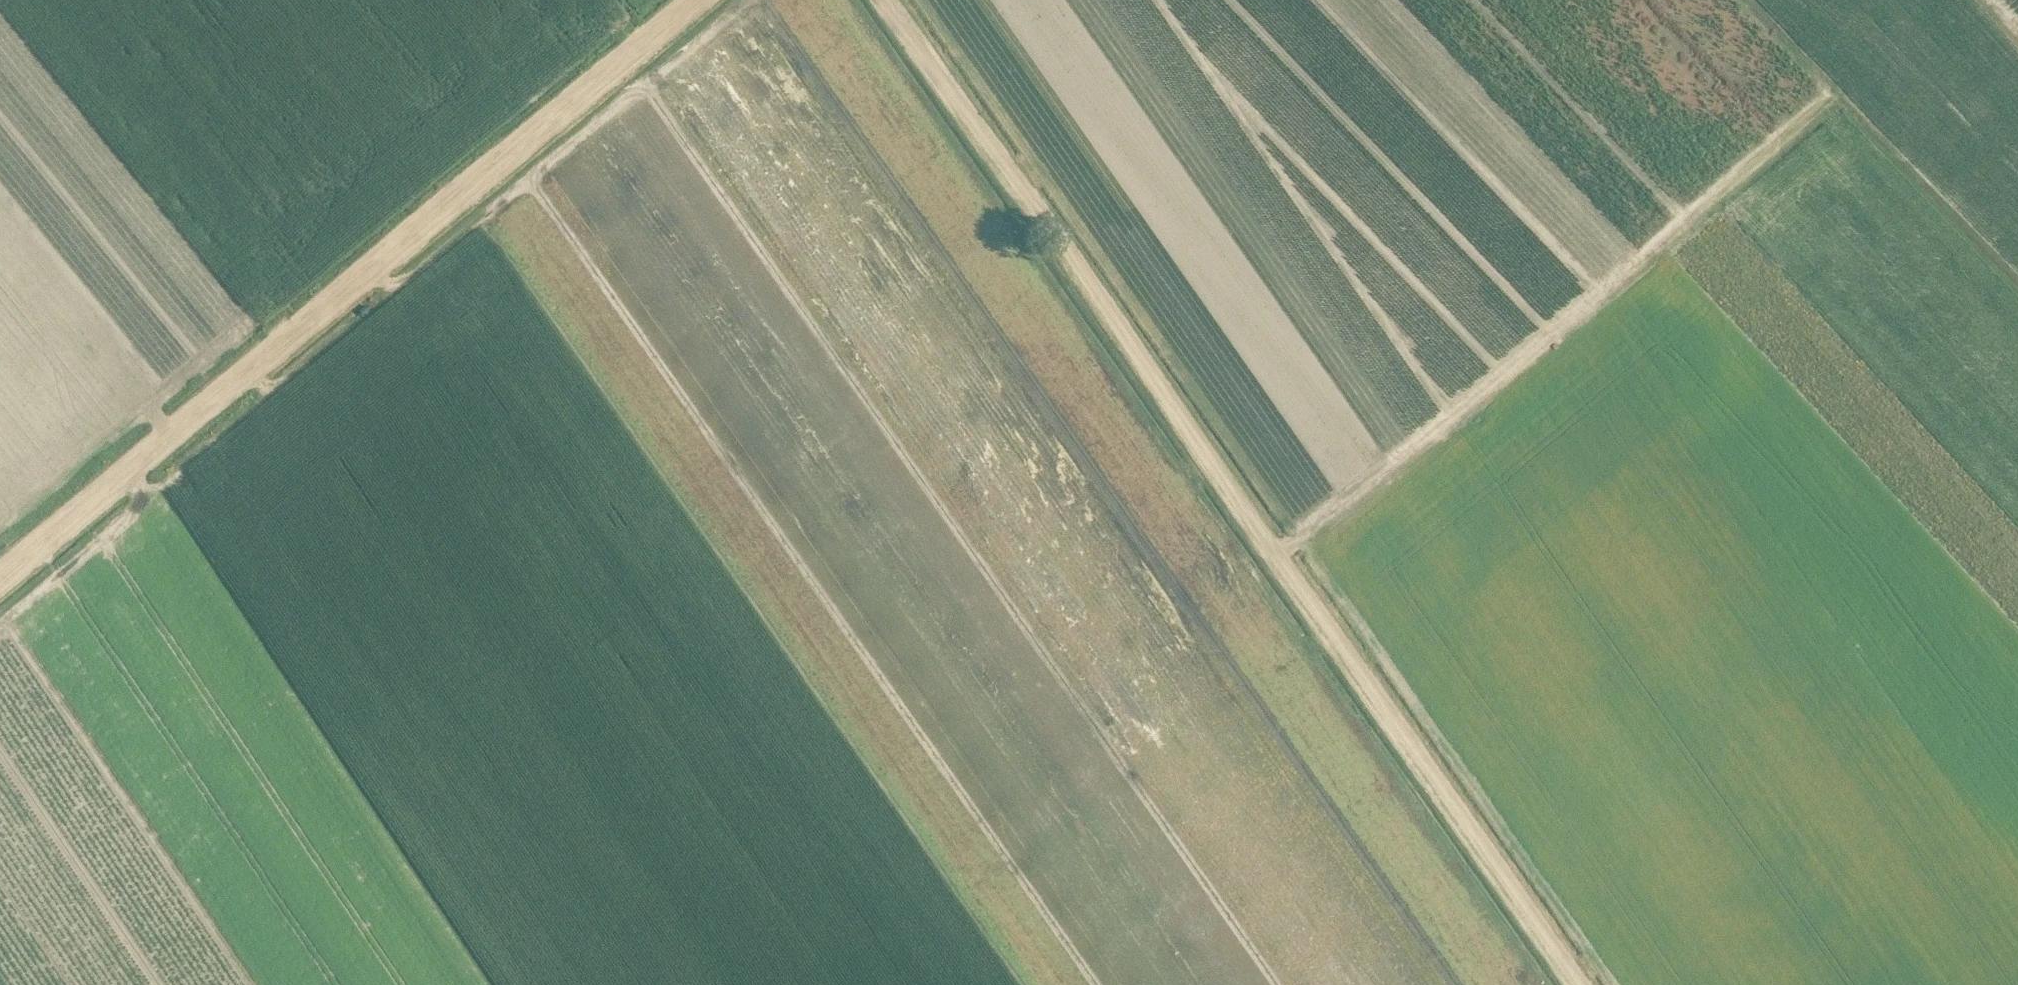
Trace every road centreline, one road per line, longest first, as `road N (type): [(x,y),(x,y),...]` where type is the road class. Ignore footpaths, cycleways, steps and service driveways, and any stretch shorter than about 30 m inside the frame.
road 1 (track): [(1580,984),(886,0)]
road 2 (track): [(699,0),(0,576)]
road 3 (track): [(2017,273),(1760,0)]

